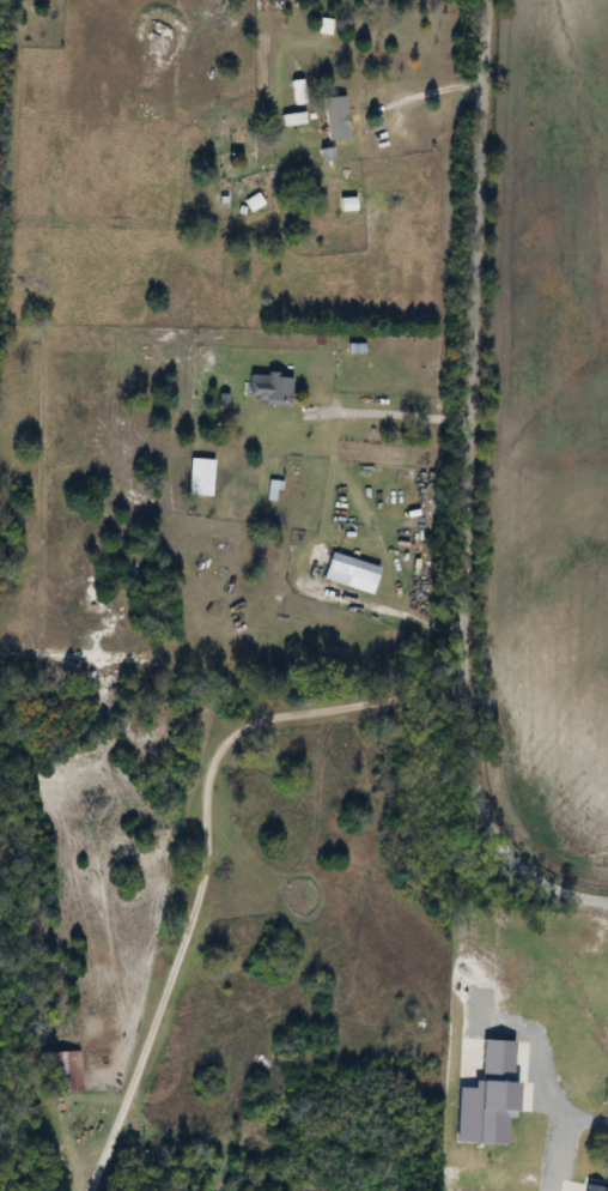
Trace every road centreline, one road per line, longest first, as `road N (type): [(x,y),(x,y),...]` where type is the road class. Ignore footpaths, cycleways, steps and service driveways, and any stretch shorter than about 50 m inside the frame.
road 1 (residential): [(607,903),(534,883),(501,853),(479,814),(468,762),(468,467),(488,0)]
road 2 (track): [(470,690),(340,711),(281,711),(243,723),(215,751),(202,873),(92,1190)]

